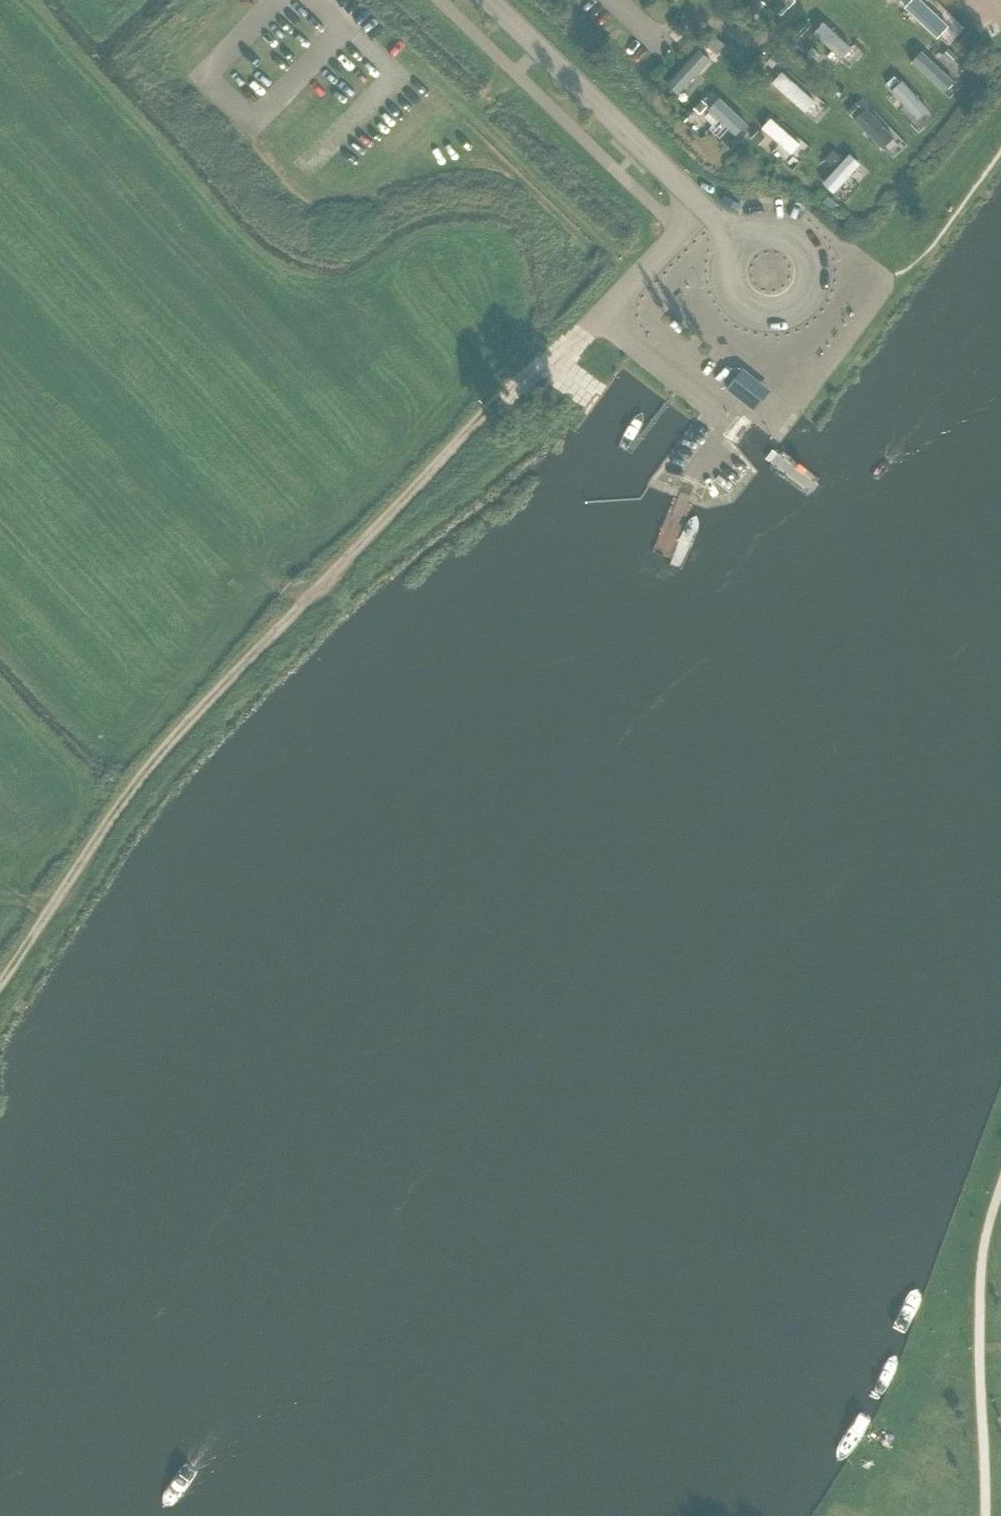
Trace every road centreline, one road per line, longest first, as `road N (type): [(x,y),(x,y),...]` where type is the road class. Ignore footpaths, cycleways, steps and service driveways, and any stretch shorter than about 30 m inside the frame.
road 1 (track): [(0,981),(150,764),(489,408),(600,317)]
road 2 (unclassified): [(600,317),(701,207),(490,0)]

